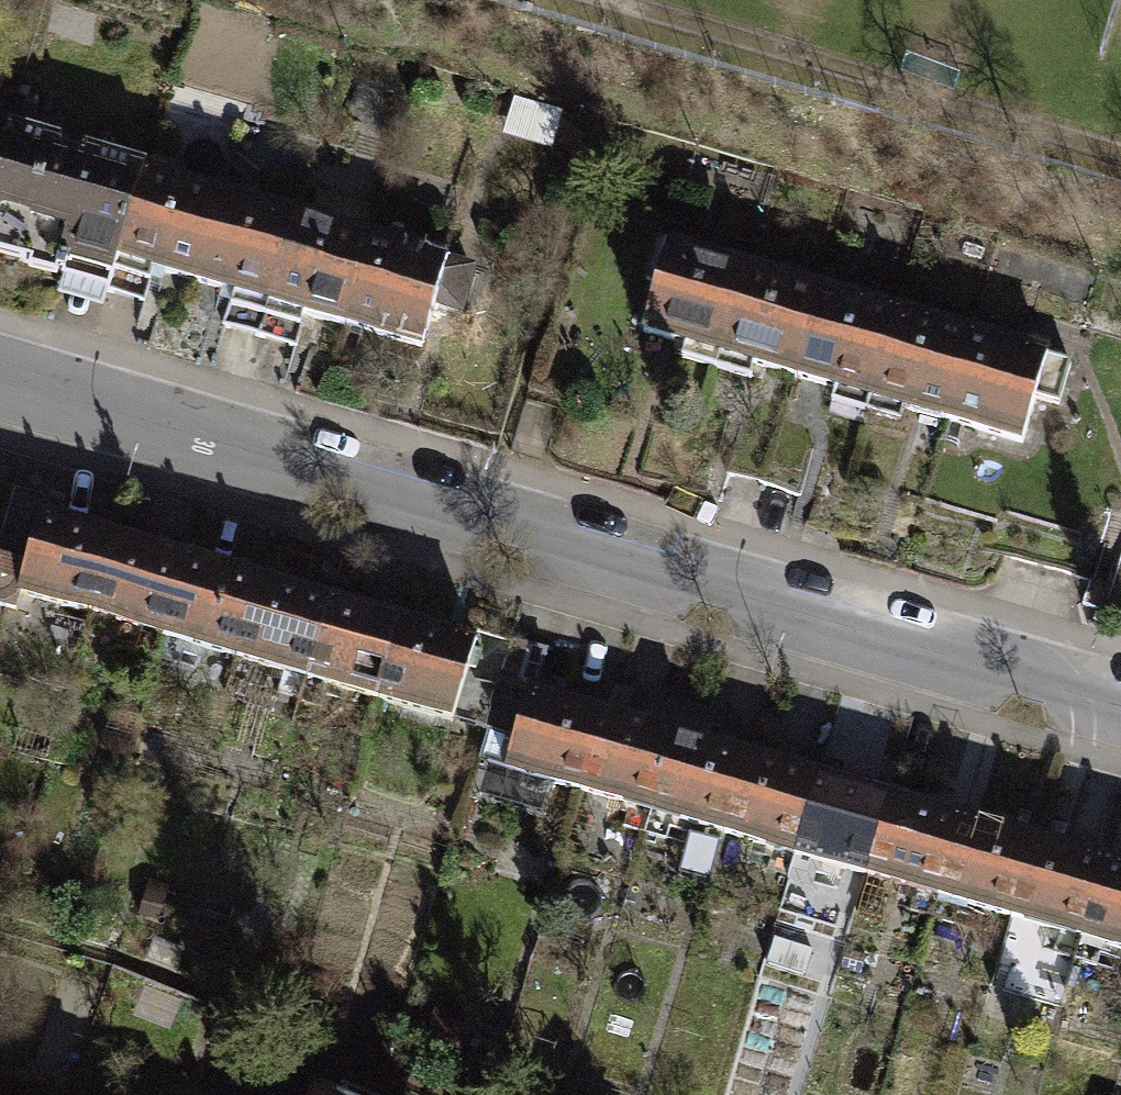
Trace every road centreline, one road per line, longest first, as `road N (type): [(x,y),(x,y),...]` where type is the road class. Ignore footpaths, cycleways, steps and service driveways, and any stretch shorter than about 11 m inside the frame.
road 1 (residential): [(0,369),(1120,701)]

